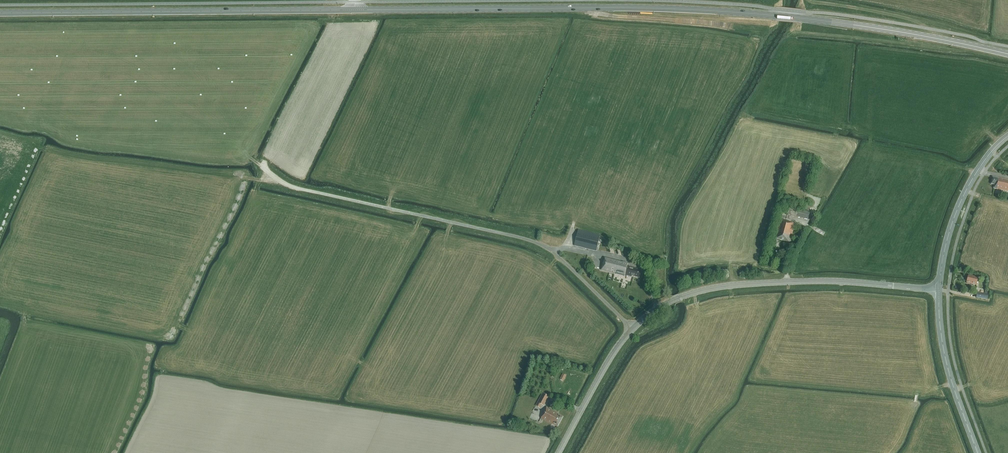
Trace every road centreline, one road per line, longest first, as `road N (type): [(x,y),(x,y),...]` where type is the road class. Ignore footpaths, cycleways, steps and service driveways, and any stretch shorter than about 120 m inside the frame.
road 1 (primary): [(0,13),(700,10),(855,25),(1007,54)]
road 2 (secondary): [(558,452),(621,343),(674,300),(720,287),(806,281),(939,290)]
road 3 (track): [(554,253),(515,236),(296,188),(249,157)]
road 4 (secondary): [(939,290),(959,206),(1007,136)]
road 5 (tertiary): [(978,452),(944,351),(939,290)]

